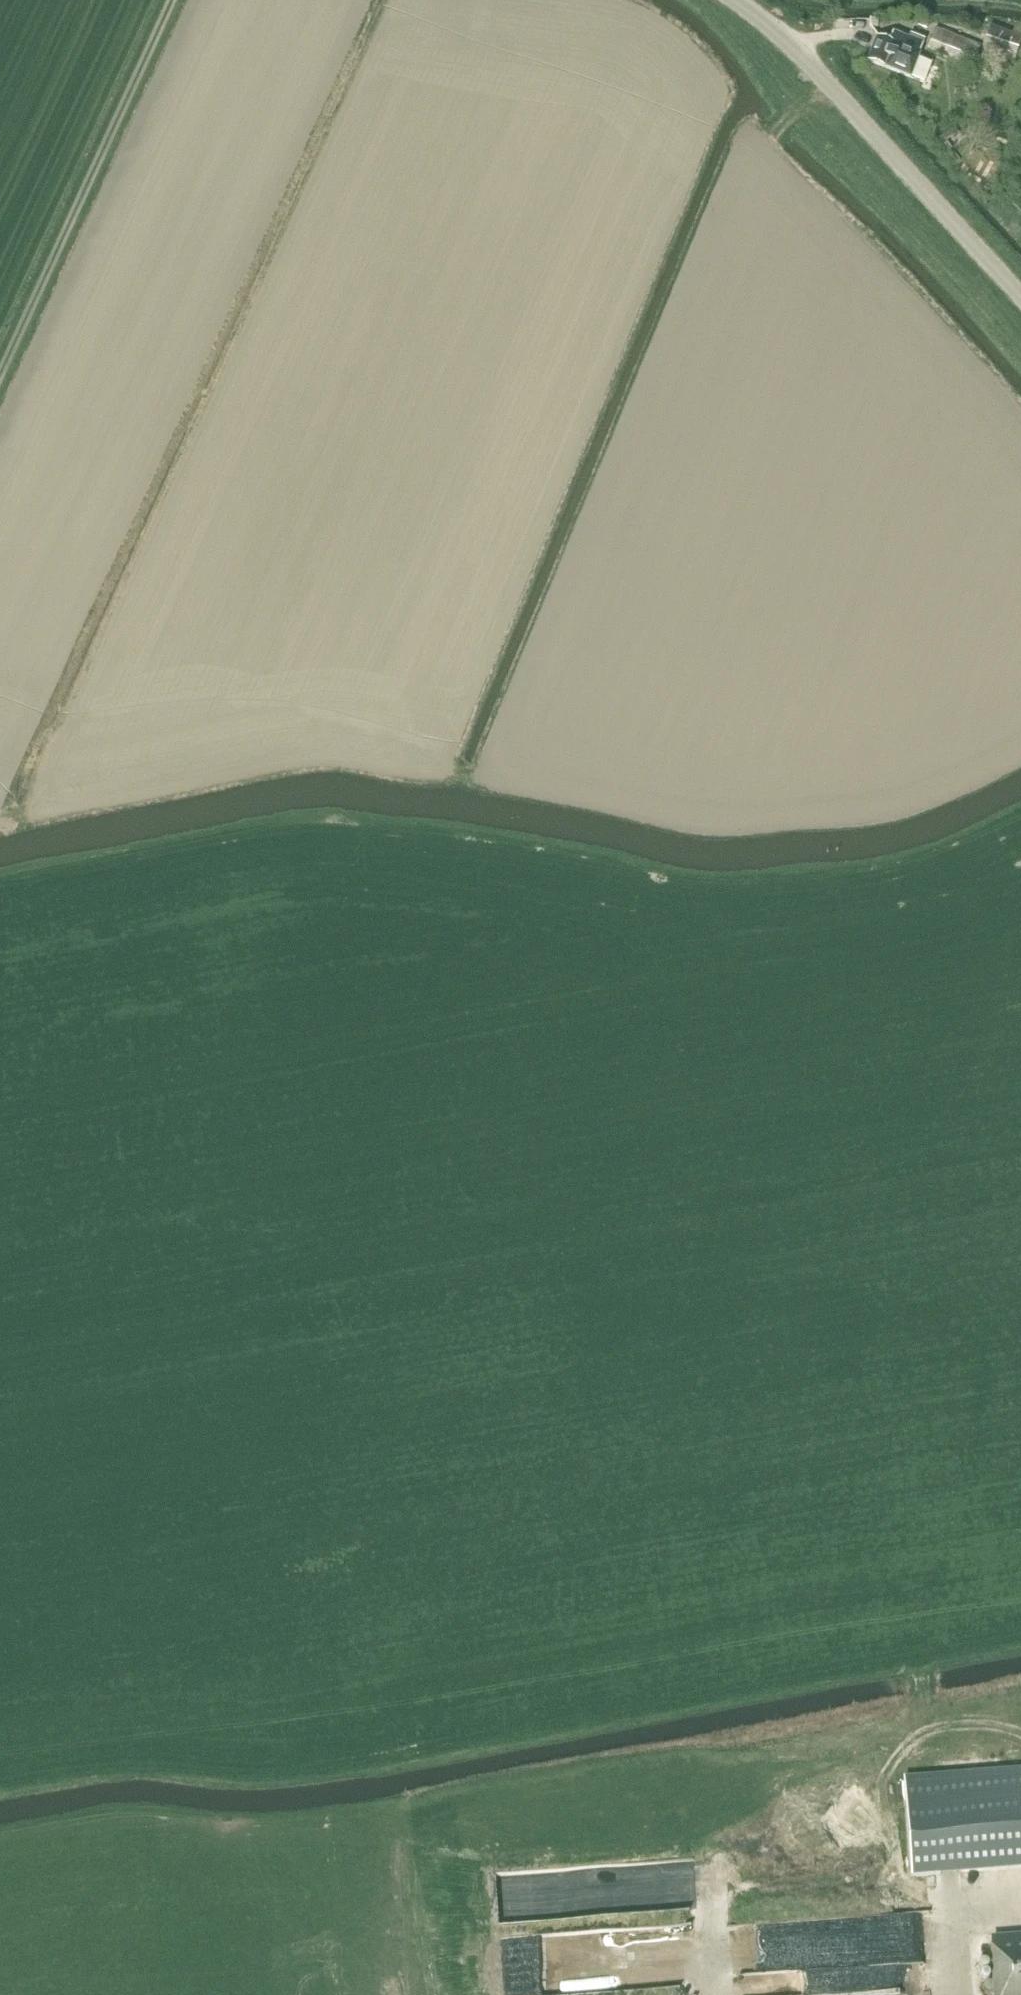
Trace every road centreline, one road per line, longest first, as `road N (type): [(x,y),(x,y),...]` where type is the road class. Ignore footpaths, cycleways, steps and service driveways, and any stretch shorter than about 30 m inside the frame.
road 1 (track): [(0,375),(173,0)]
road 2 (tertiary): [(1020,298),(814,68),(736,0)]

